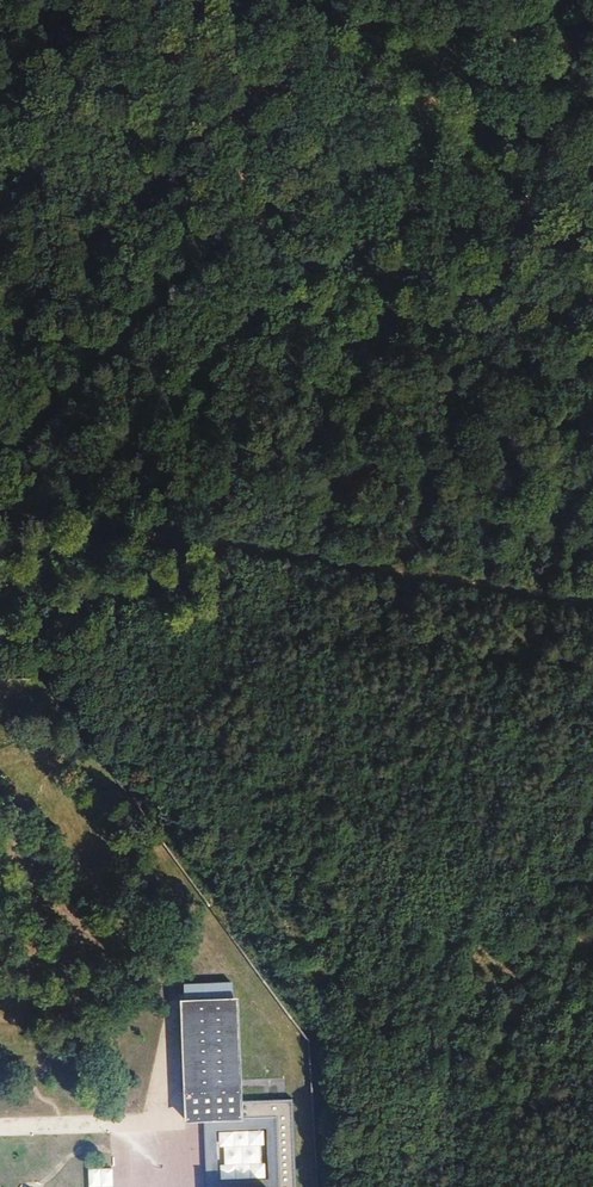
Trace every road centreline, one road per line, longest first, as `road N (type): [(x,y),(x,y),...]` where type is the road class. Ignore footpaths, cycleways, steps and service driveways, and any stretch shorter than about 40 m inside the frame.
road 1 (track): [(0,514),(592,603)]
road 2 (residential): [(0,1128),(170,1121),(165,1004)]
road 3 (track): [(592,112),(539,0)]

